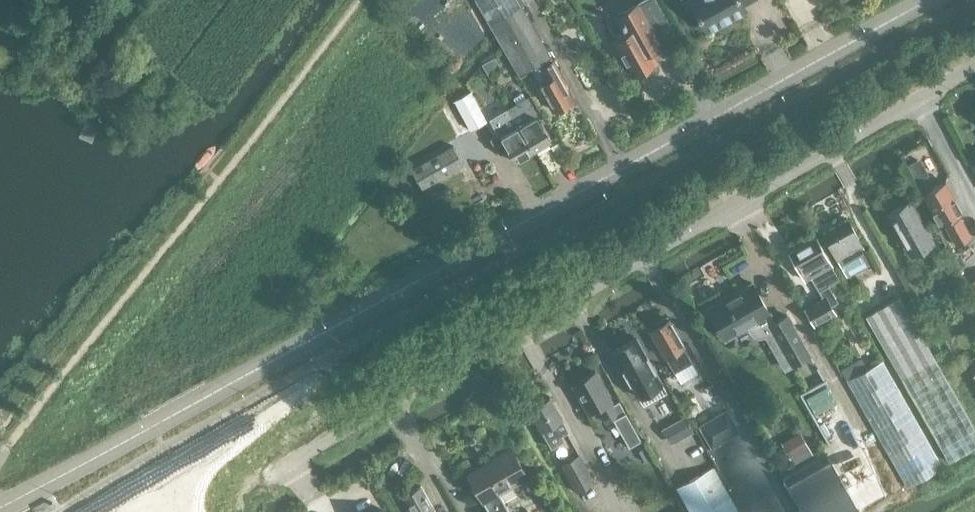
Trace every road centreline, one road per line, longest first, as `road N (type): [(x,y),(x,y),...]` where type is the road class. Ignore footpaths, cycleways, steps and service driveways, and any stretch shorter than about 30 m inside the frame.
road 1 (tertiary): [(206,410),(282,358),(925,0)]
road 2 (residential): [(974,62),(289,462)]

